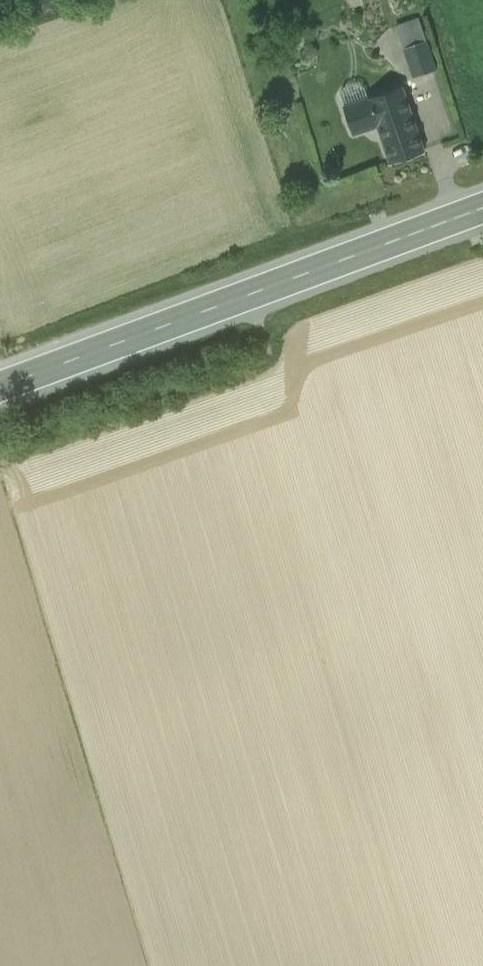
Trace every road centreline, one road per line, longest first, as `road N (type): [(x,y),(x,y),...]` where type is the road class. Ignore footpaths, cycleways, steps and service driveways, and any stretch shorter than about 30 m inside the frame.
road 1 (secondary): [(0,387),(482,208)]

